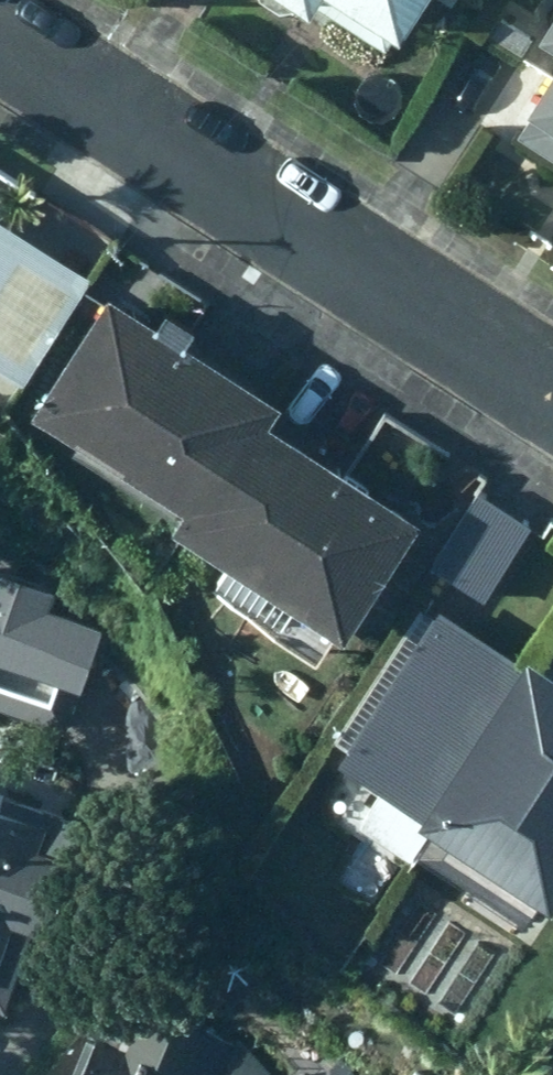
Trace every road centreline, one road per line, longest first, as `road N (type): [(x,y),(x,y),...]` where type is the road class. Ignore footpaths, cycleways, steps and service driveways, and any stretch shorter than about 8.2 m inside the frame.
road 1 (residential): [(0,37),(552,391)]

